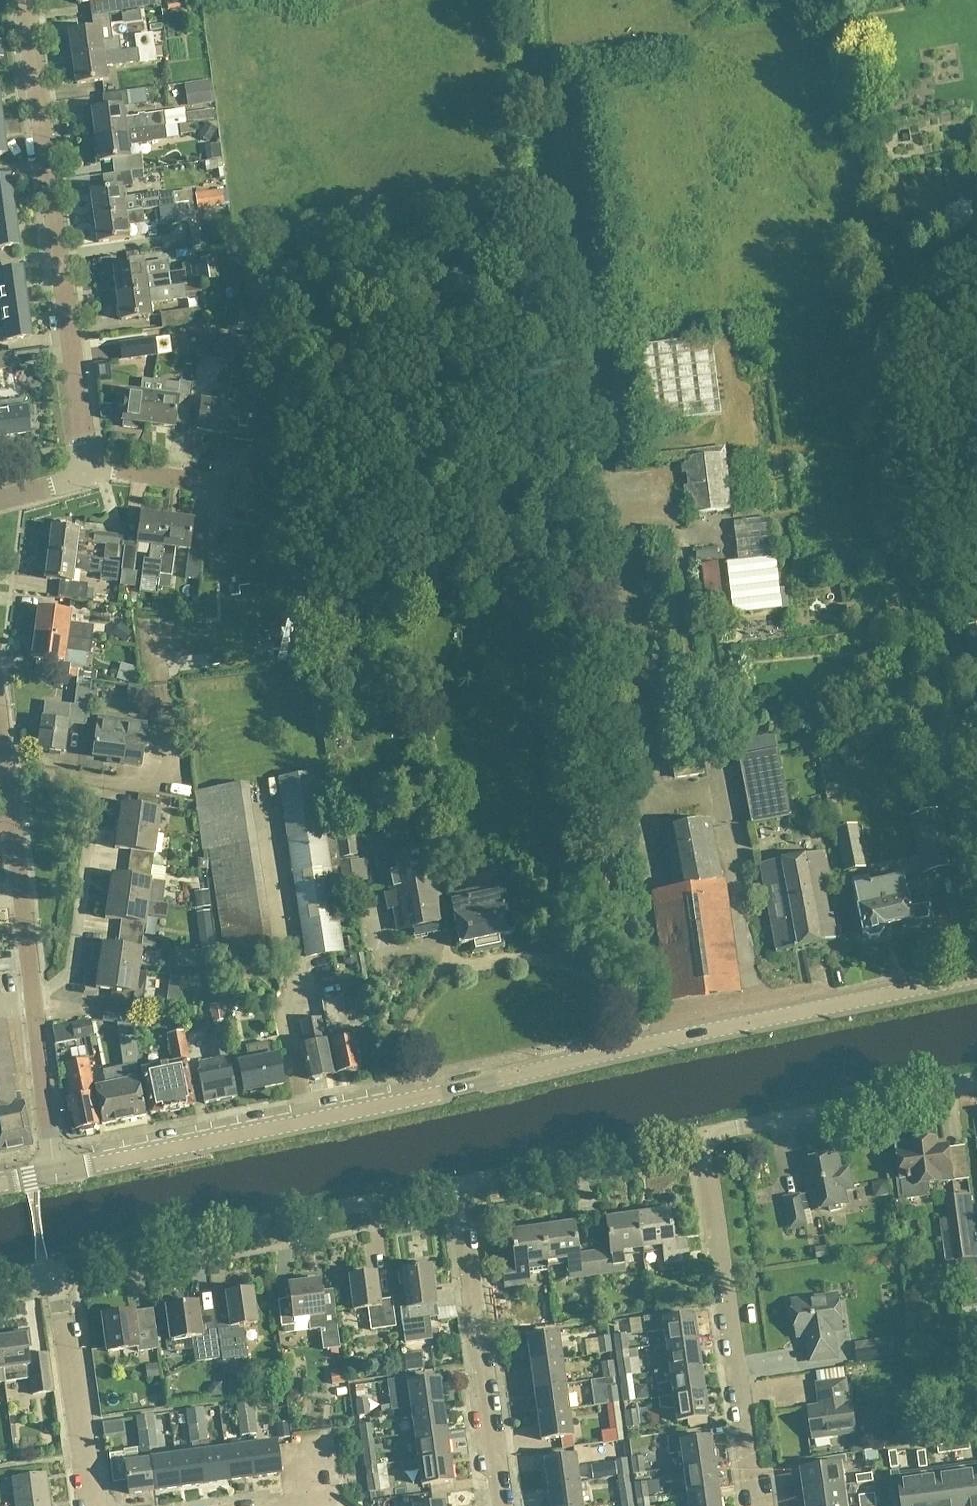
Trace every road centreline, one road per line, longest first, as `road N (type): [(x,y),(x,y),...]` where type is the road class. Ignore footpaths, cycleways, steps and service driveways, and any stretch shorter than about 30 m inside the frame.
road 1 (tertiary): [(53,1176),(679,1039)]
road 2 (residential): [(614,419),(602,461),(679,1039)]
road 3 (residential): [(614,419),(647,406),(842,377),(790,0)]
road 4 (residential): [(237,0),(271,214),(583,175)]
road 5 (track): [(885,277),(959,738),(976,736)]
road 6 (residential): [(84,470),(22,0)]
road 7 (residential): [(54,1267),(454,1187)]
road 8 (residential): [(753,1505),(702,1135)]
road 9 (residential): [(501,1505),(454,1187)]
road 10 (tertiary): [(679,1039),(976,976)]
road 11 (residential): [(702,1135),(976,1082)]
road 12 (residential): [(454,1187),(702,1135)]
road 13 (residential): [(583,175),(615,376),(614,419)]
road 14 (residential): [(31,1004),(74,972),(95,781)]
road 15 (residential): [(88,1505),(54,1267)]
road 16 (residential): [(95,781),(151,788),(172,758),(164,662),(204,659)]
road 17 (residential): [(31,1004),(8,828)]
road 18 (residential): [(560,0),(583,175)]
road 19 (residential): [(53,1176),(31,1004)]
road 20 (residential): [(84,470),(223,485)]

